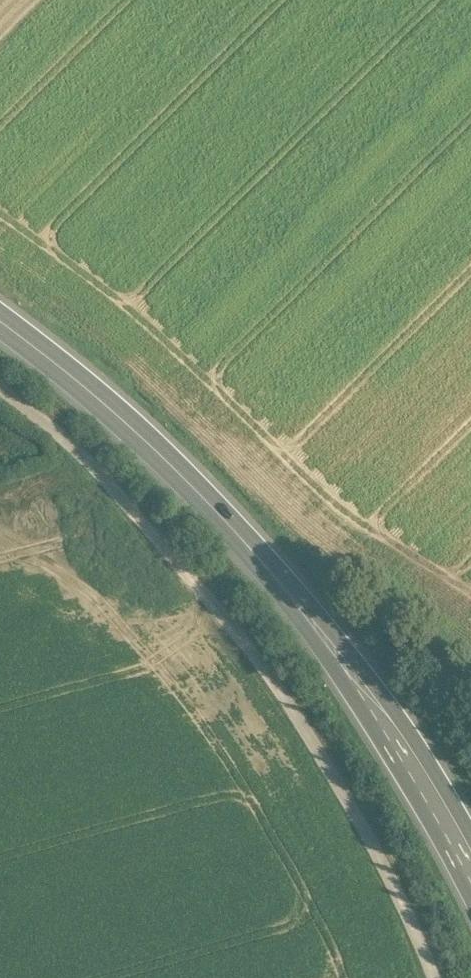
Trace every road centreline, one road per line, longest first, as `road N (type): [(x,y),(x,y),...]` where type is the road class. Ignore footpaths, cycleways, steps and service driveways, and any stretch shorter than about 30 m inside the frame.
road 1 (primary): [(0,322),(227,515),(358,680),(470,874)]

